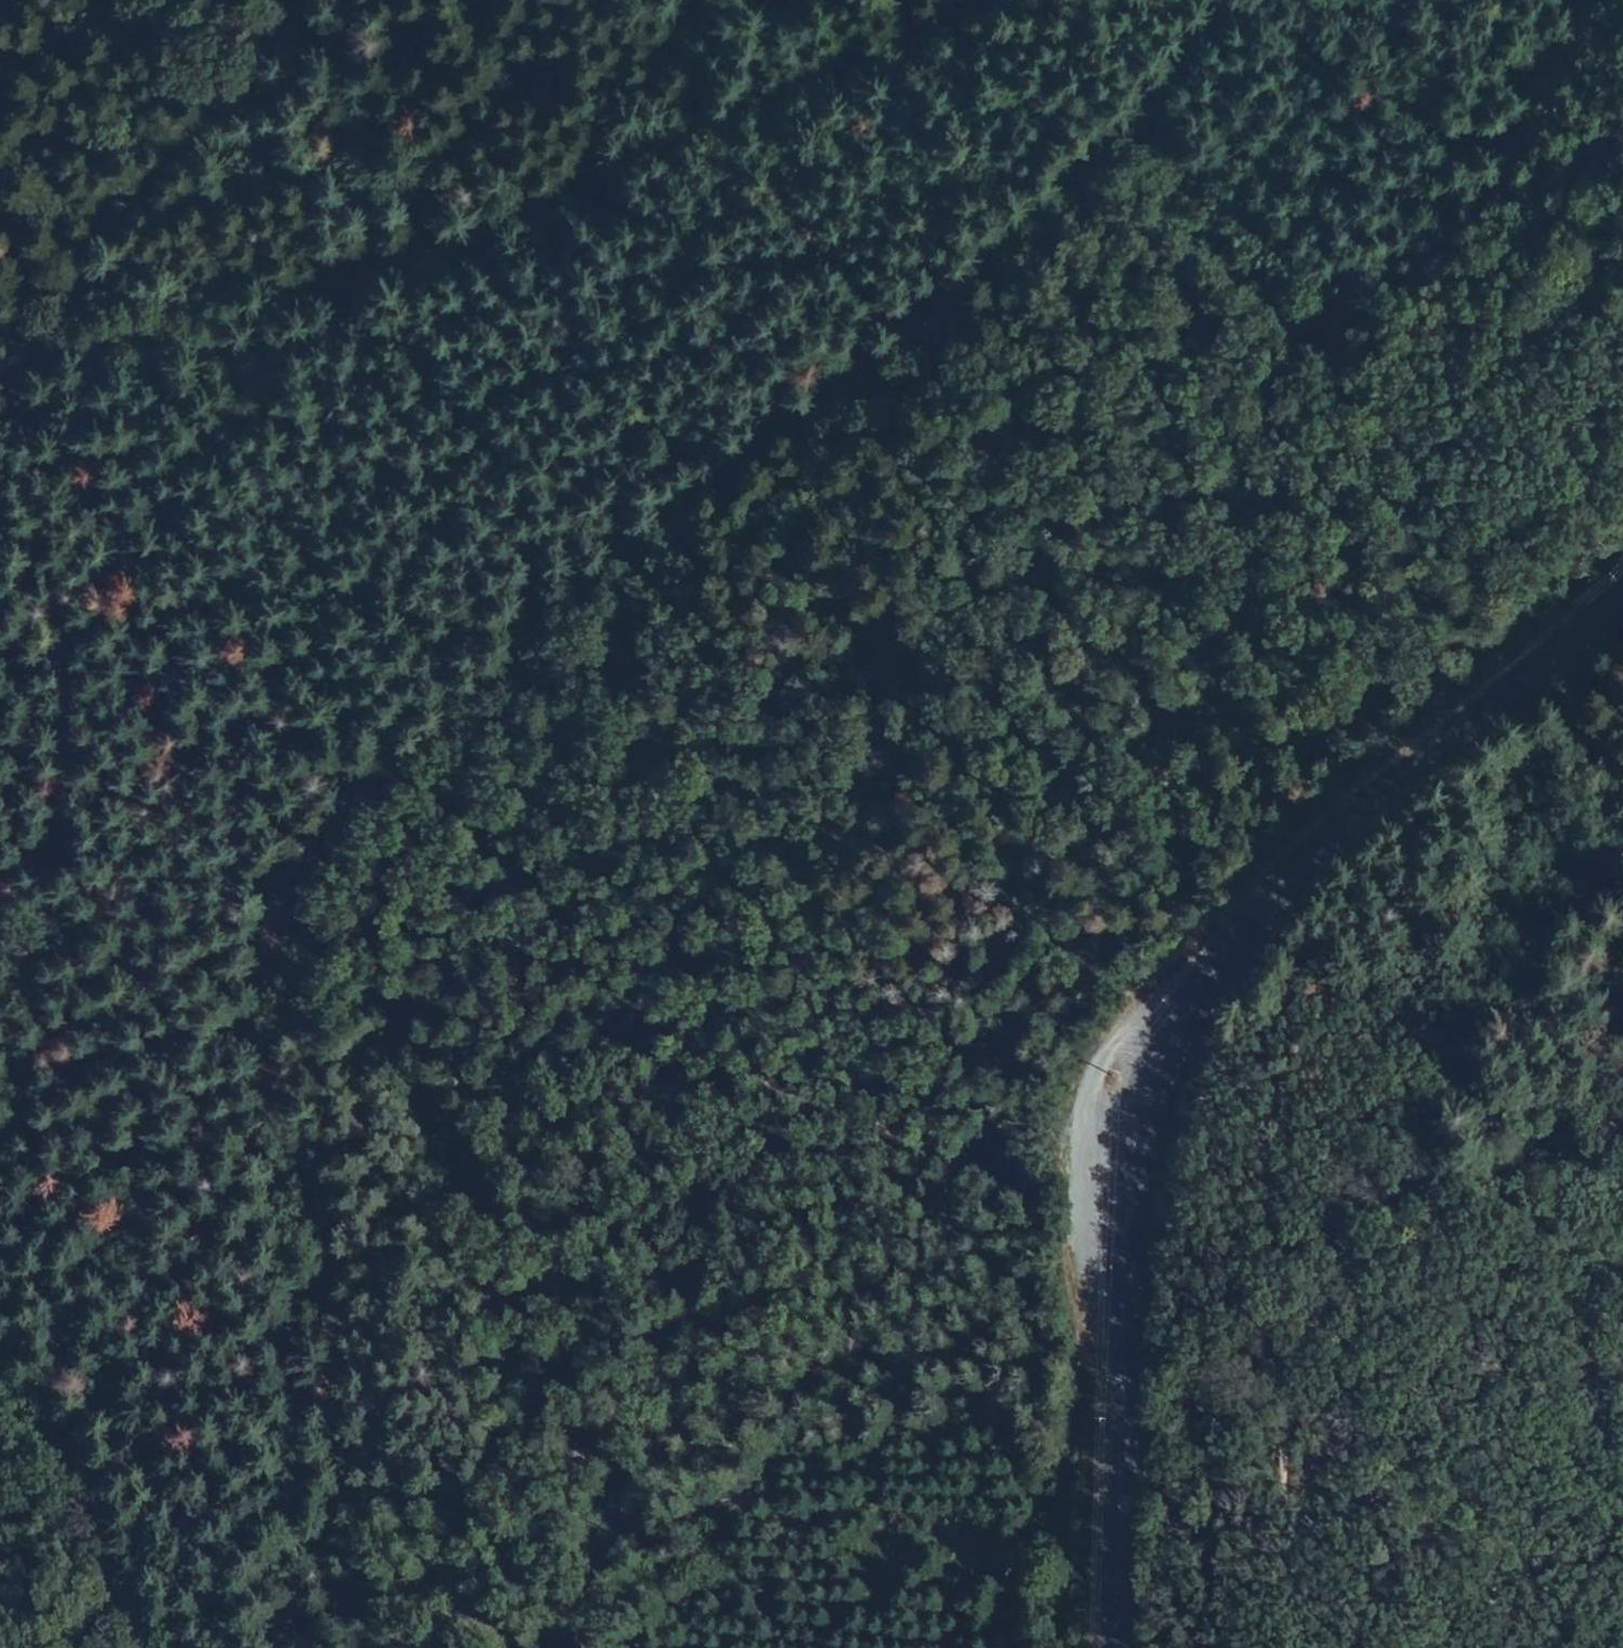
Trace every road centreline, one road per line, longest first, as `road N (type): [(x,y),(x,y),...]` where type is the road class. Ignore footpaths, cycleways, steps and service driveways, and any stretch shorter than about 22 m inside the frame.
road 1 (track): [(1208,0),(1165,65),(1067,173),(906,323),(706,473),(611,558),(499,681),(390,763),(294,871),(270,962),(266,1067),(287,1208),(299,1647)]
road 2 (secondary): [(1622,612),(1289,889),(1199,999),(1167,1056),(1144,1113),(1129,1219),(1117,1647)]

